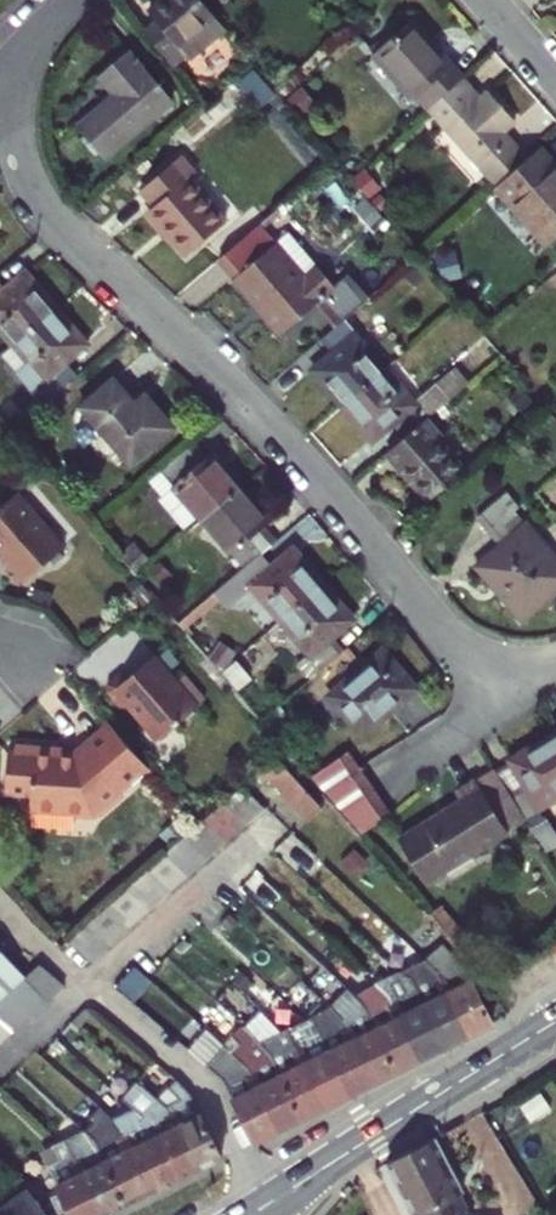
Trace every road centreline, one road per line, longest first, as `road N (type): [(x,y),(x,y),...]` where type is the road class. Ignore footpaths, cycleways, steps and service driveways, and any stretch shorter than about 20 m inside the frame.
road 1 (residential): [(0,77),(19,163),(43,208),(249,403),(508,701)]
road 2 (residential): [(0,905),(202,1074),(269,1187)]
road 3 (primary): [(555,1022),(375,1132)]
road 4 (residential): [(392,776),(508,701)]
road 5 (primary): [(284,1211),(375,1132)]

